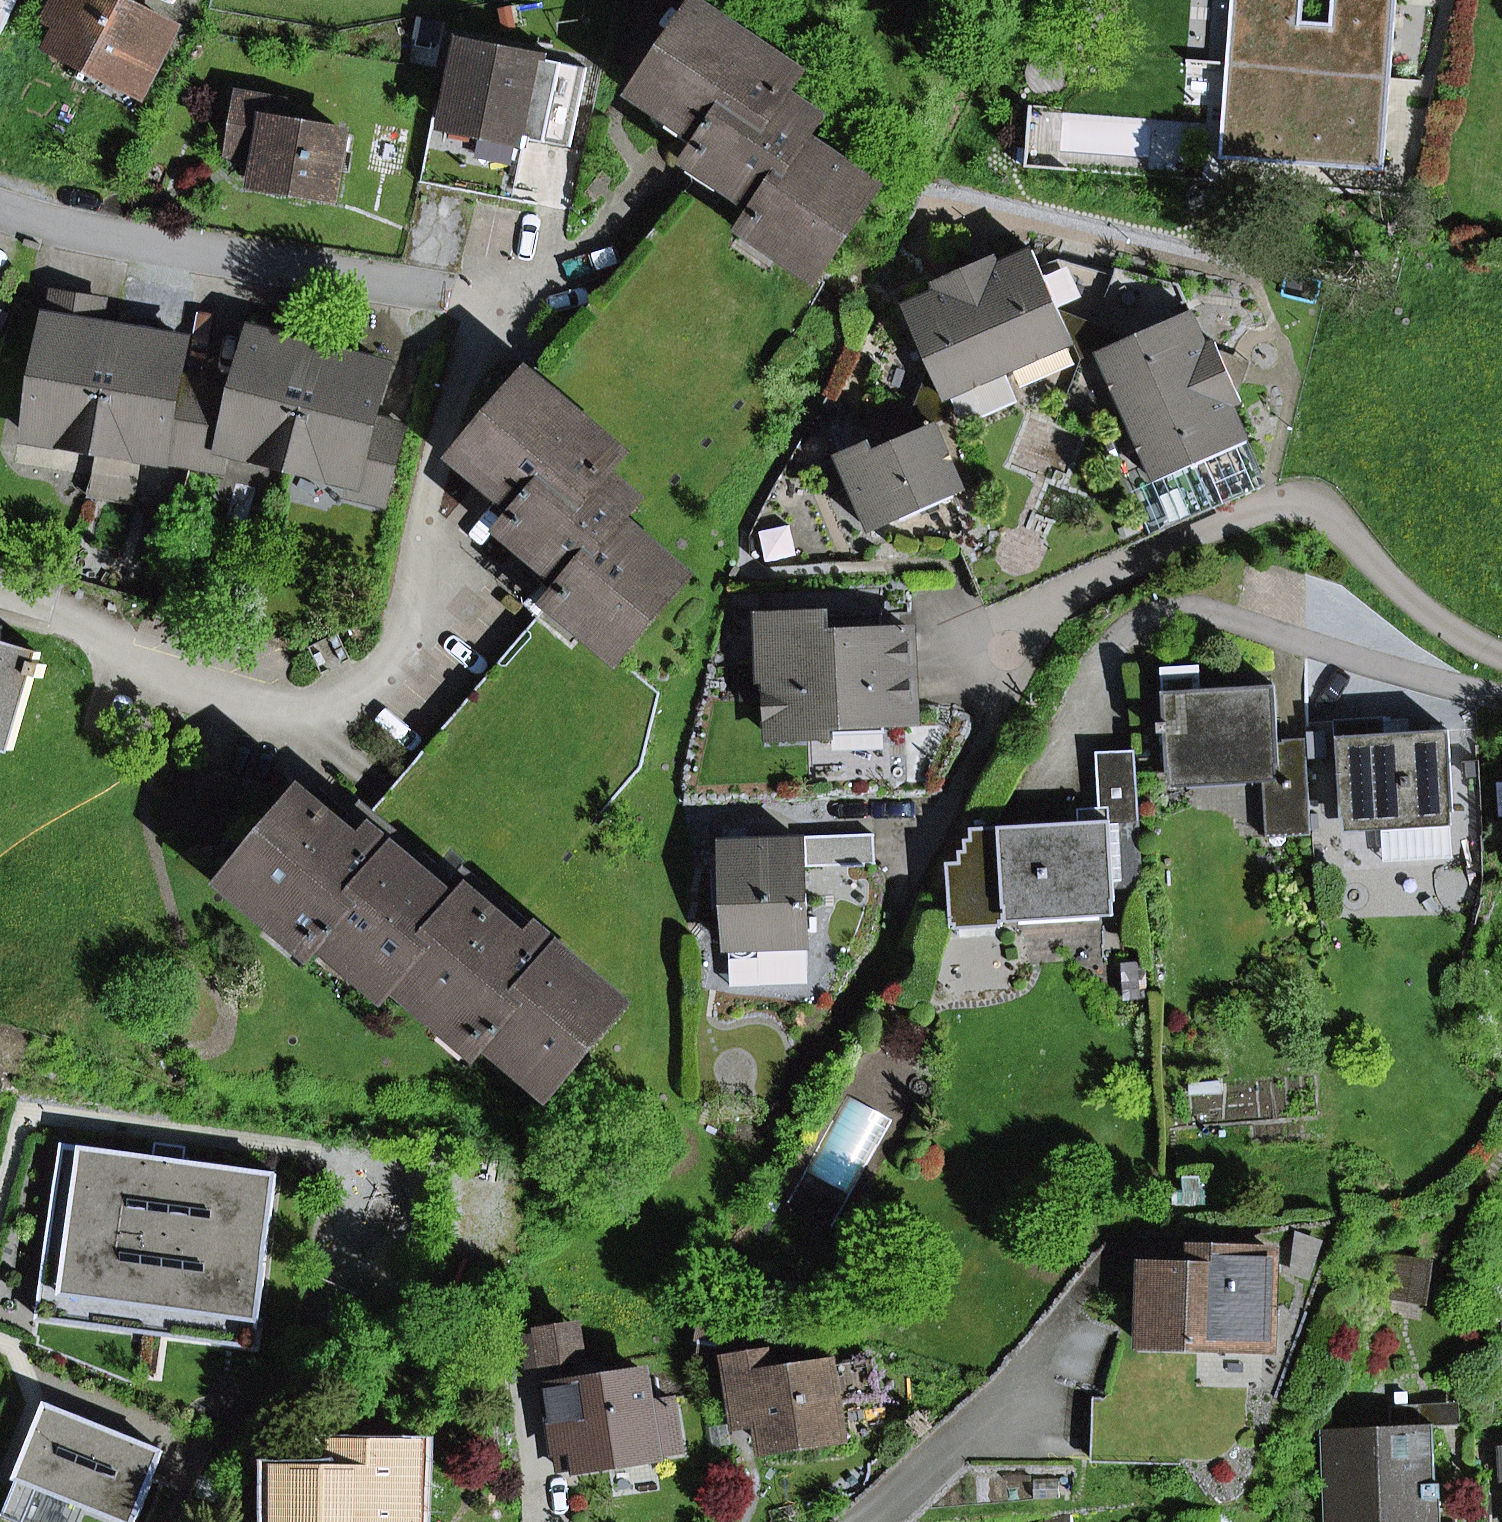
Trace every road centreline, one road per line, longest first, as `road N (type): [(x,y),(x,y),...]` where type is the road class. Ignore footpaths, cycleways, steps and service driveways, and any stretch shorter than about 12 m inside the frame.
road 1 (residential): [(902,907),(1041,622),(1070,596),(1274,499),(1317,505),(1337,518),(1412,598),(1501,658)]
road 2 (residential): [(455,293),(105,233),(0,207)]
road 3 (residential): [(1127,628),(1173,611),(1214,612),(1501,699)]

